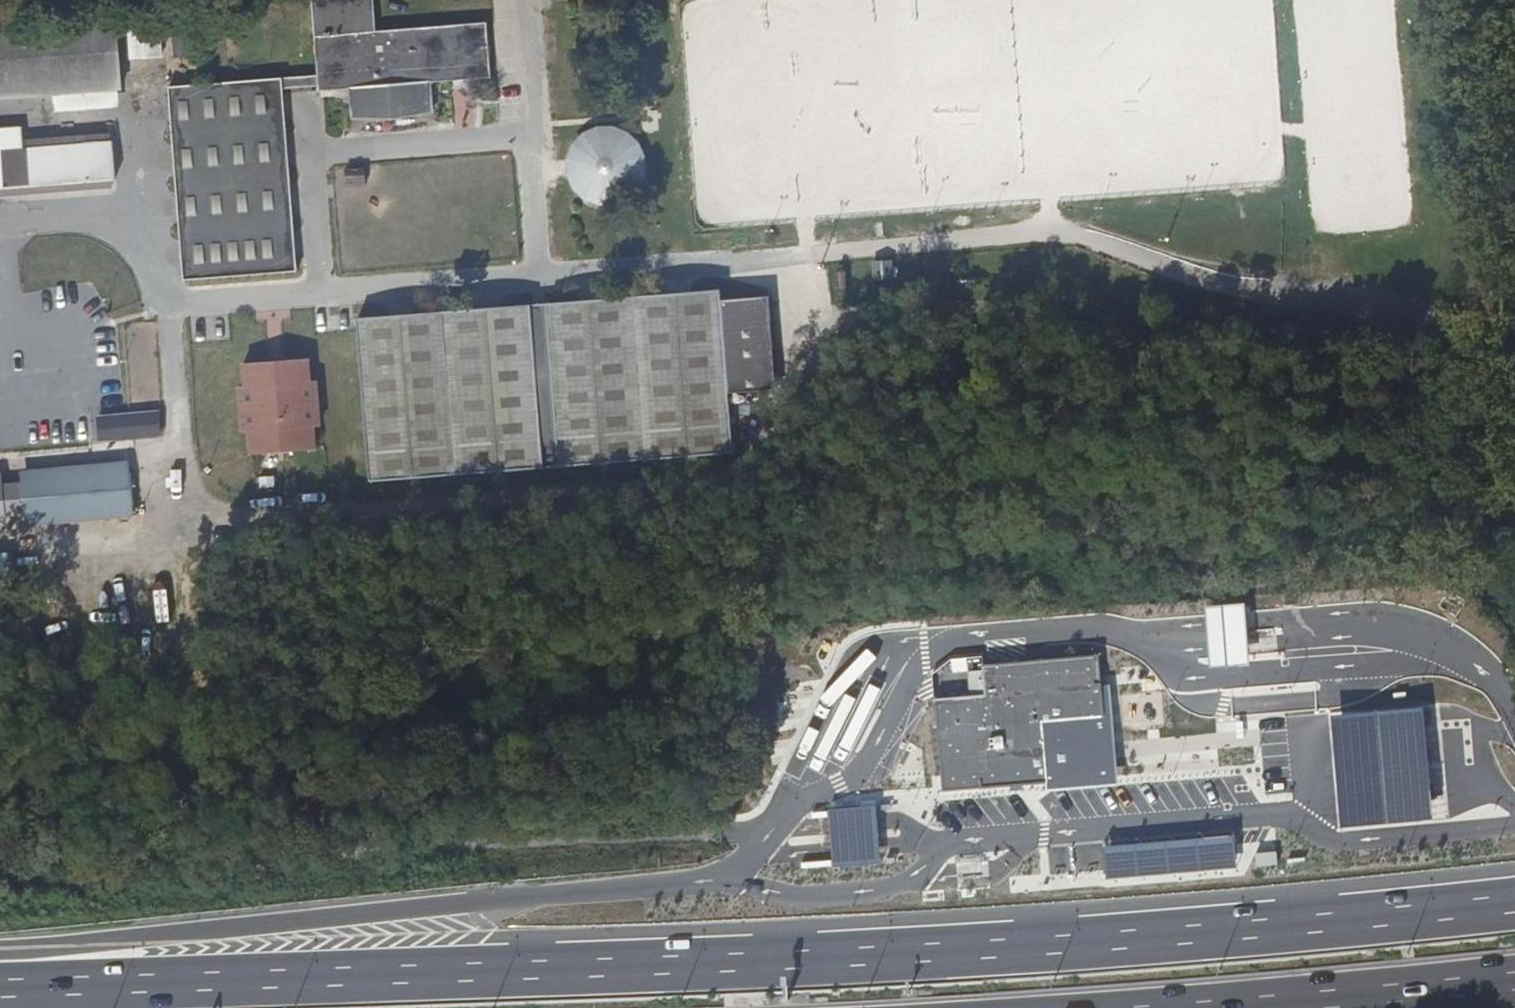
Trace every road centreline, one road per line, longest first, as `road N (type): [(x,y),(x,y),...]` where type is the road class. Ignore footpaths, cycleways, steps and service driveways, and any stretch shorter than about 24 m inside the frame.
road 1 (motorway): [(1514,904),(756,962),(0,982)]
road 2 (track): [(161,607),(179,658),(227,700),(336,713),(617,639),(759,611),(1442,565),(1496,598)]
road 3 (motorway): [(719,879),(0,951)]
road 4 (motorway): [(1319,1006),(1514,983)]

